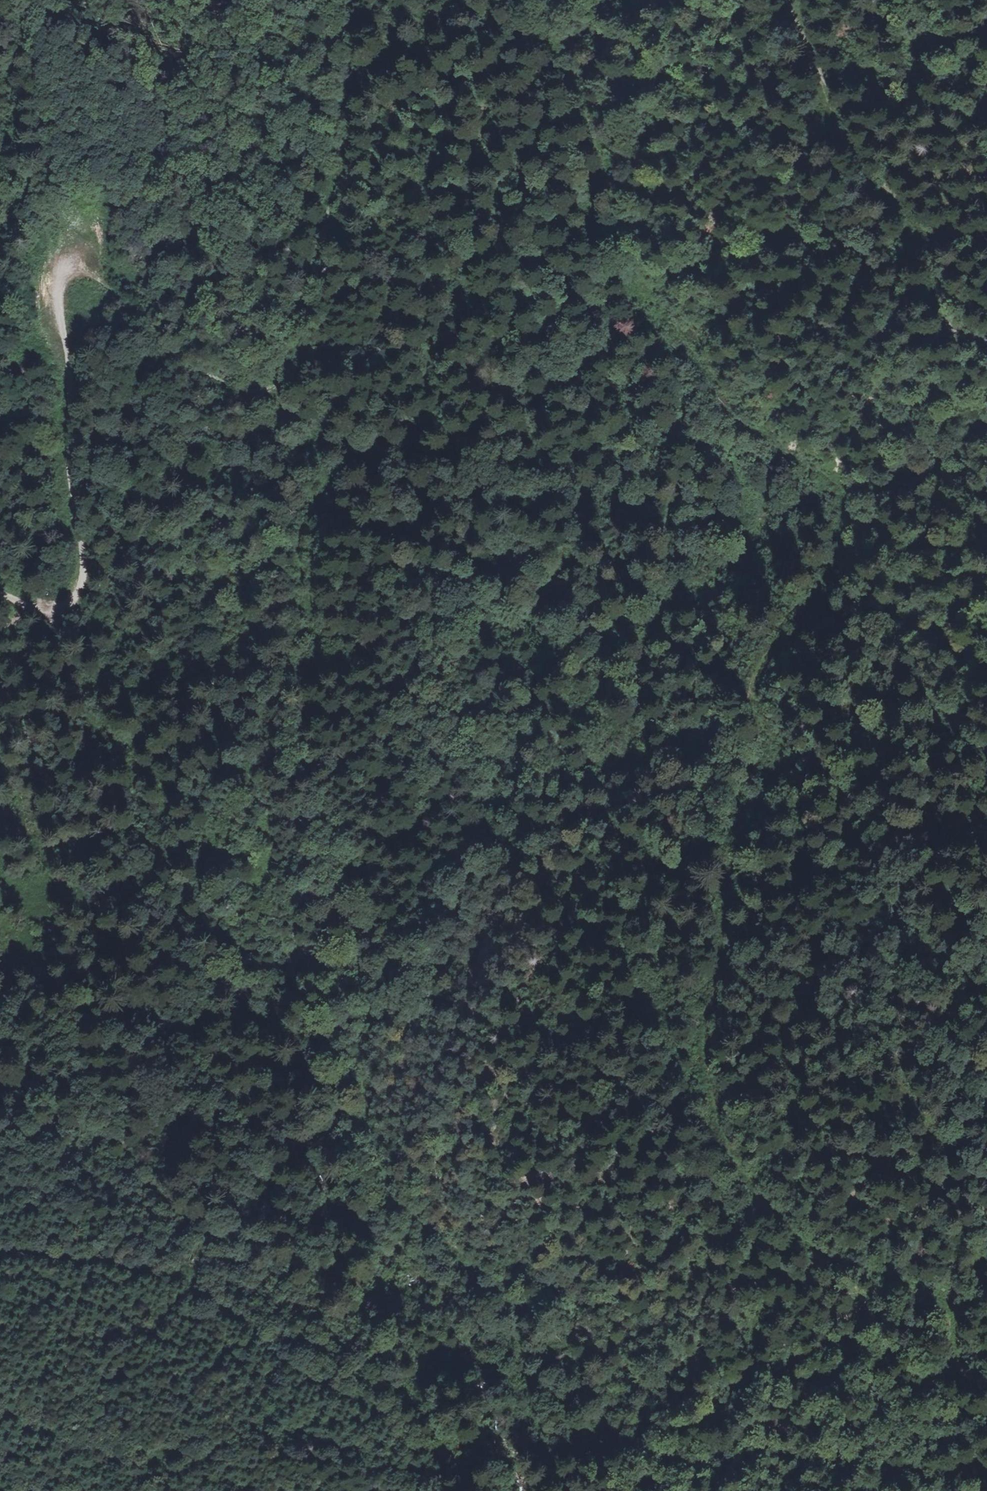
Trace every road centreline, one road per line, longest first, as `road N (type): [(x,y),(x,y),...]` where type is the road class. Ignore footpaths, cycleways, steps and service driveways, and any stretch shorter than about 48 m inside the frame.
road 1 (track): [(781,0),(825,133),(917,234),(934,307),(953,329),(986,346)]

